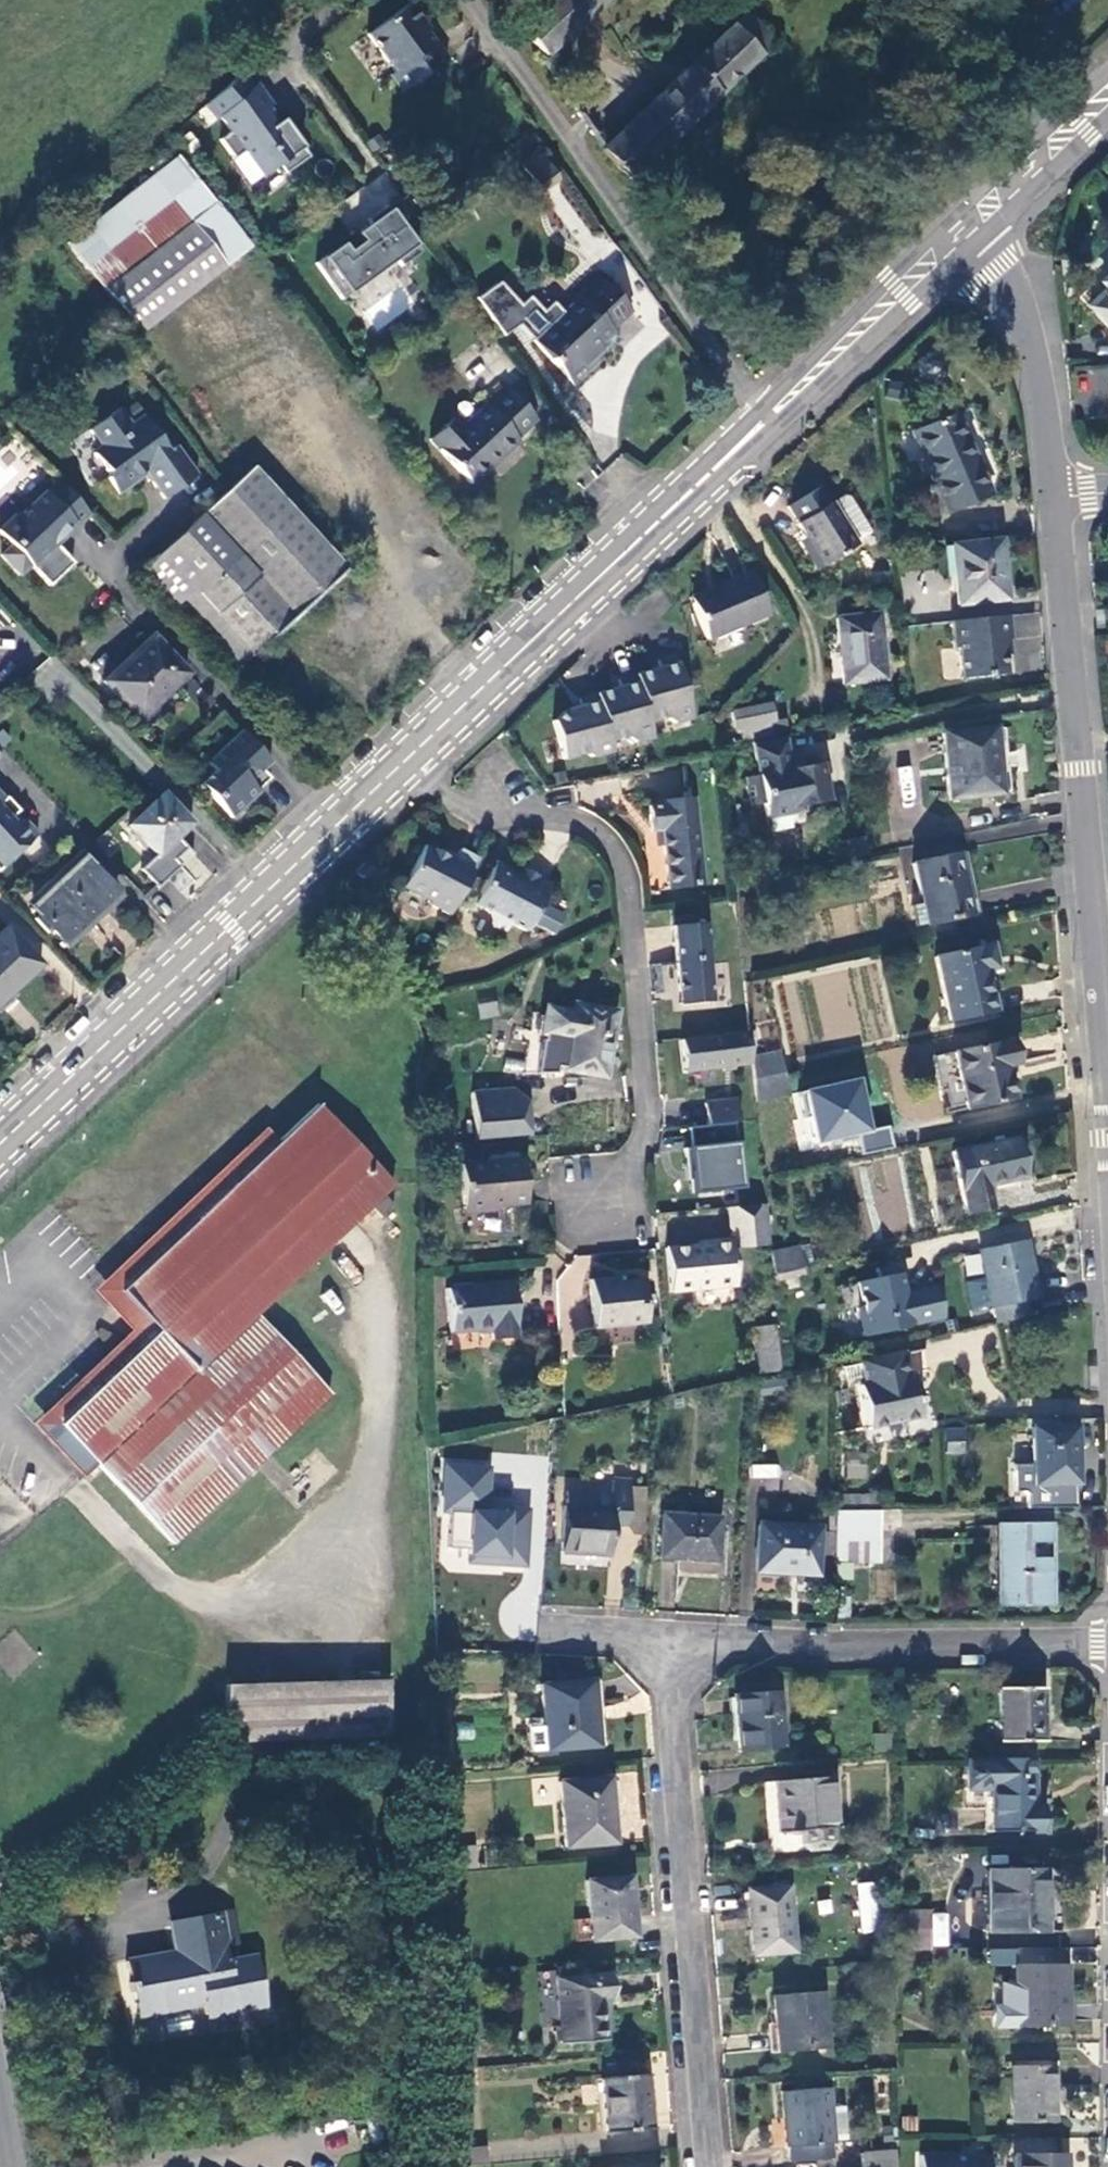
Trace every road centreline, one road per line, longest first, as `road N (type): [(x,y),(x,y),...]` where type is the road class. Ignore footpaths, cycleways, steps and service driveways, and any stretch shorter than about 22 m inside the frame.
road 1 (unclassified): [(413,757),(466,804),(575,819),(611,839),(623,859),(651,1098),(615,1203)]
road 2 (residential): [(1058,501),(1107,1069)]
road 3 (unclassified): [(767,424),(462,0)]
road 4 (residential): [(670,1646),(714,2166)]
road 5 (secondary): [(767,424),(413,757)]
road 6 (residential): [(670,1646),(1107,1646)]
road 7 (secondary): [(269,894),(0,1148)]
road 8 (residential): [(96,562),(339,828)]
road 9 (residential): [(269,894),(60,671)]
road 10 (residential): [(967,231),(1001,273),(1036,340),(1058,501)]
road 11 (secondary): [(967,231),(767,424)]
road 12 (residential): [(344,0),(286,53),(371,171)]
road 13 (unclassified): [(1033,170),(1012,140),(982,0)]
road 14 (residential): [(547,1632),(670,1646)]

